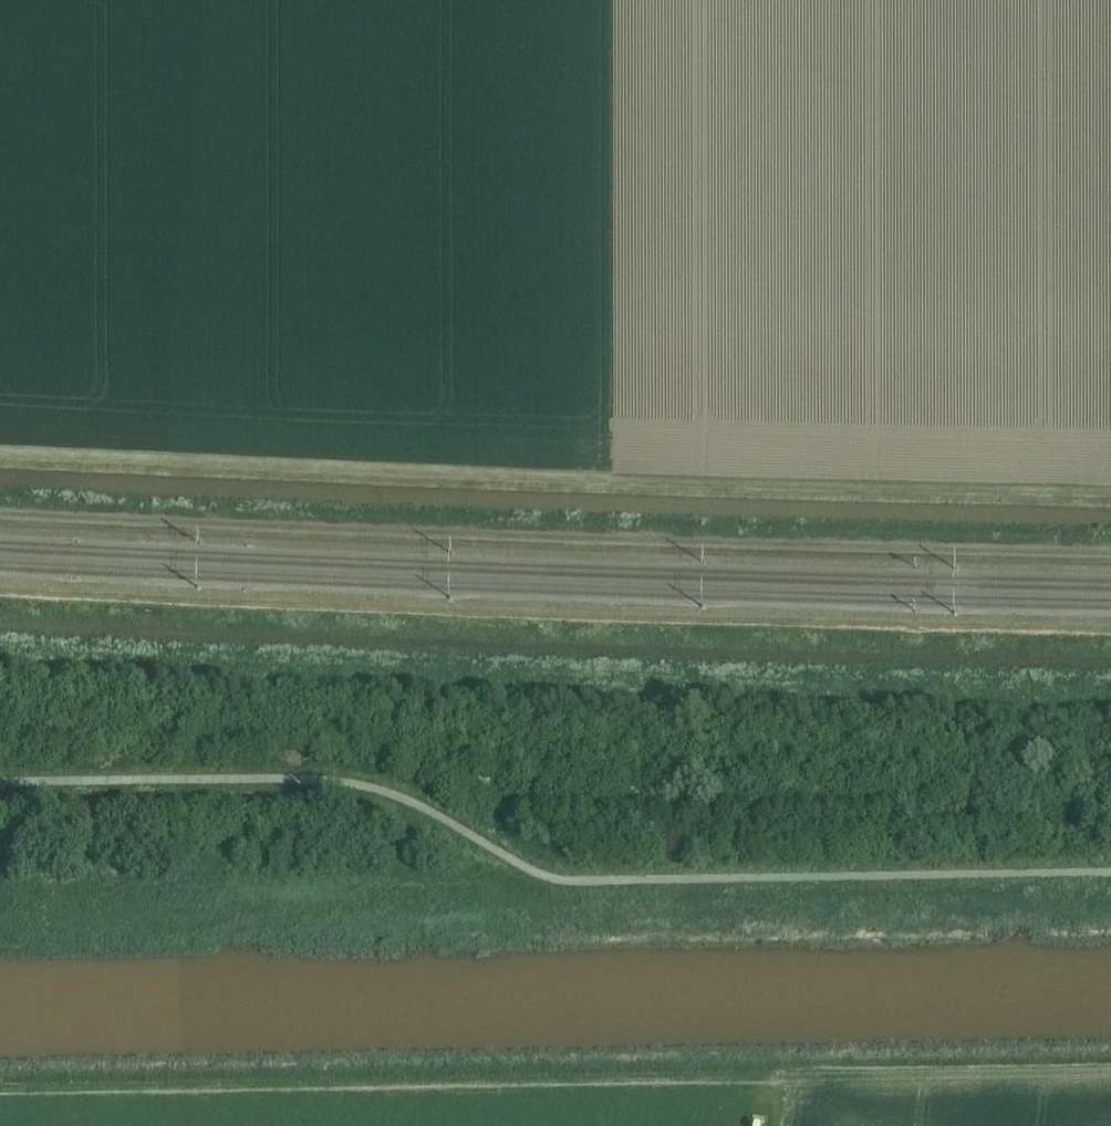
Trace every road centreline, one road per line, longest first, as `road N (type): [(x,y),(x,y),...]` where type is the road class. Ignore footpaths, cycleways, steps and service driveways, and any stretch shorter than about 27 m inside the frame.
road 1 (track): [(1110,635),(0,595)]
road 2 (track): [(1110,552),(0,514)]

